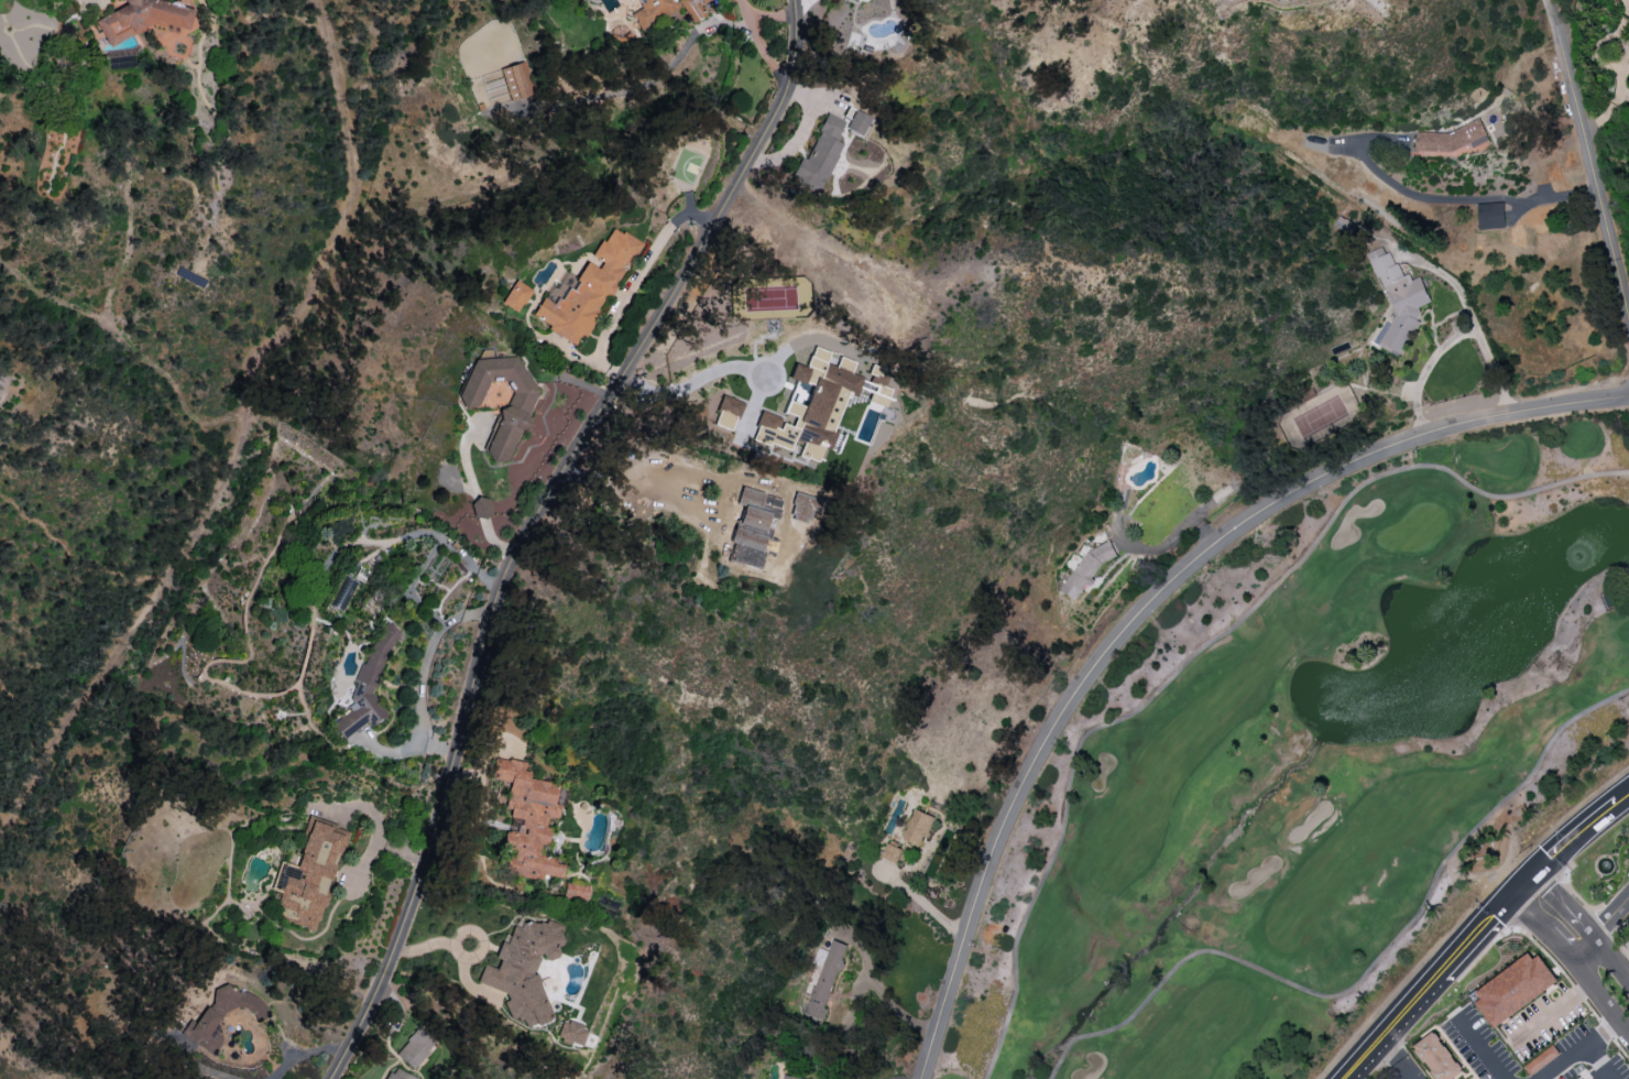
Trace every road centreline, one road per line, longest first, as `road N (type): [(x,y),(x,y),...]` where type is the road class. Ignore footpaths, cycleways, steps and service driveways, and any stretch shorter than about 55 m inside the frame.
road 1 (residential): [(332,1078),(396,952),(429,853),(504,553),(778,101),(798,39),(794,0)]
road 2 (residential): [(920,1078),(1019,791),(1074,694),(1150,599),(1264,513),(1422,436),(1513,415),(1628,402)]
road 3 (residential): [(1628,316),(1548,0)]
road 4 (primary): [(1346,1078),(1524,883)]
road 5 (primary): [(1524,883),(1617,804)]

